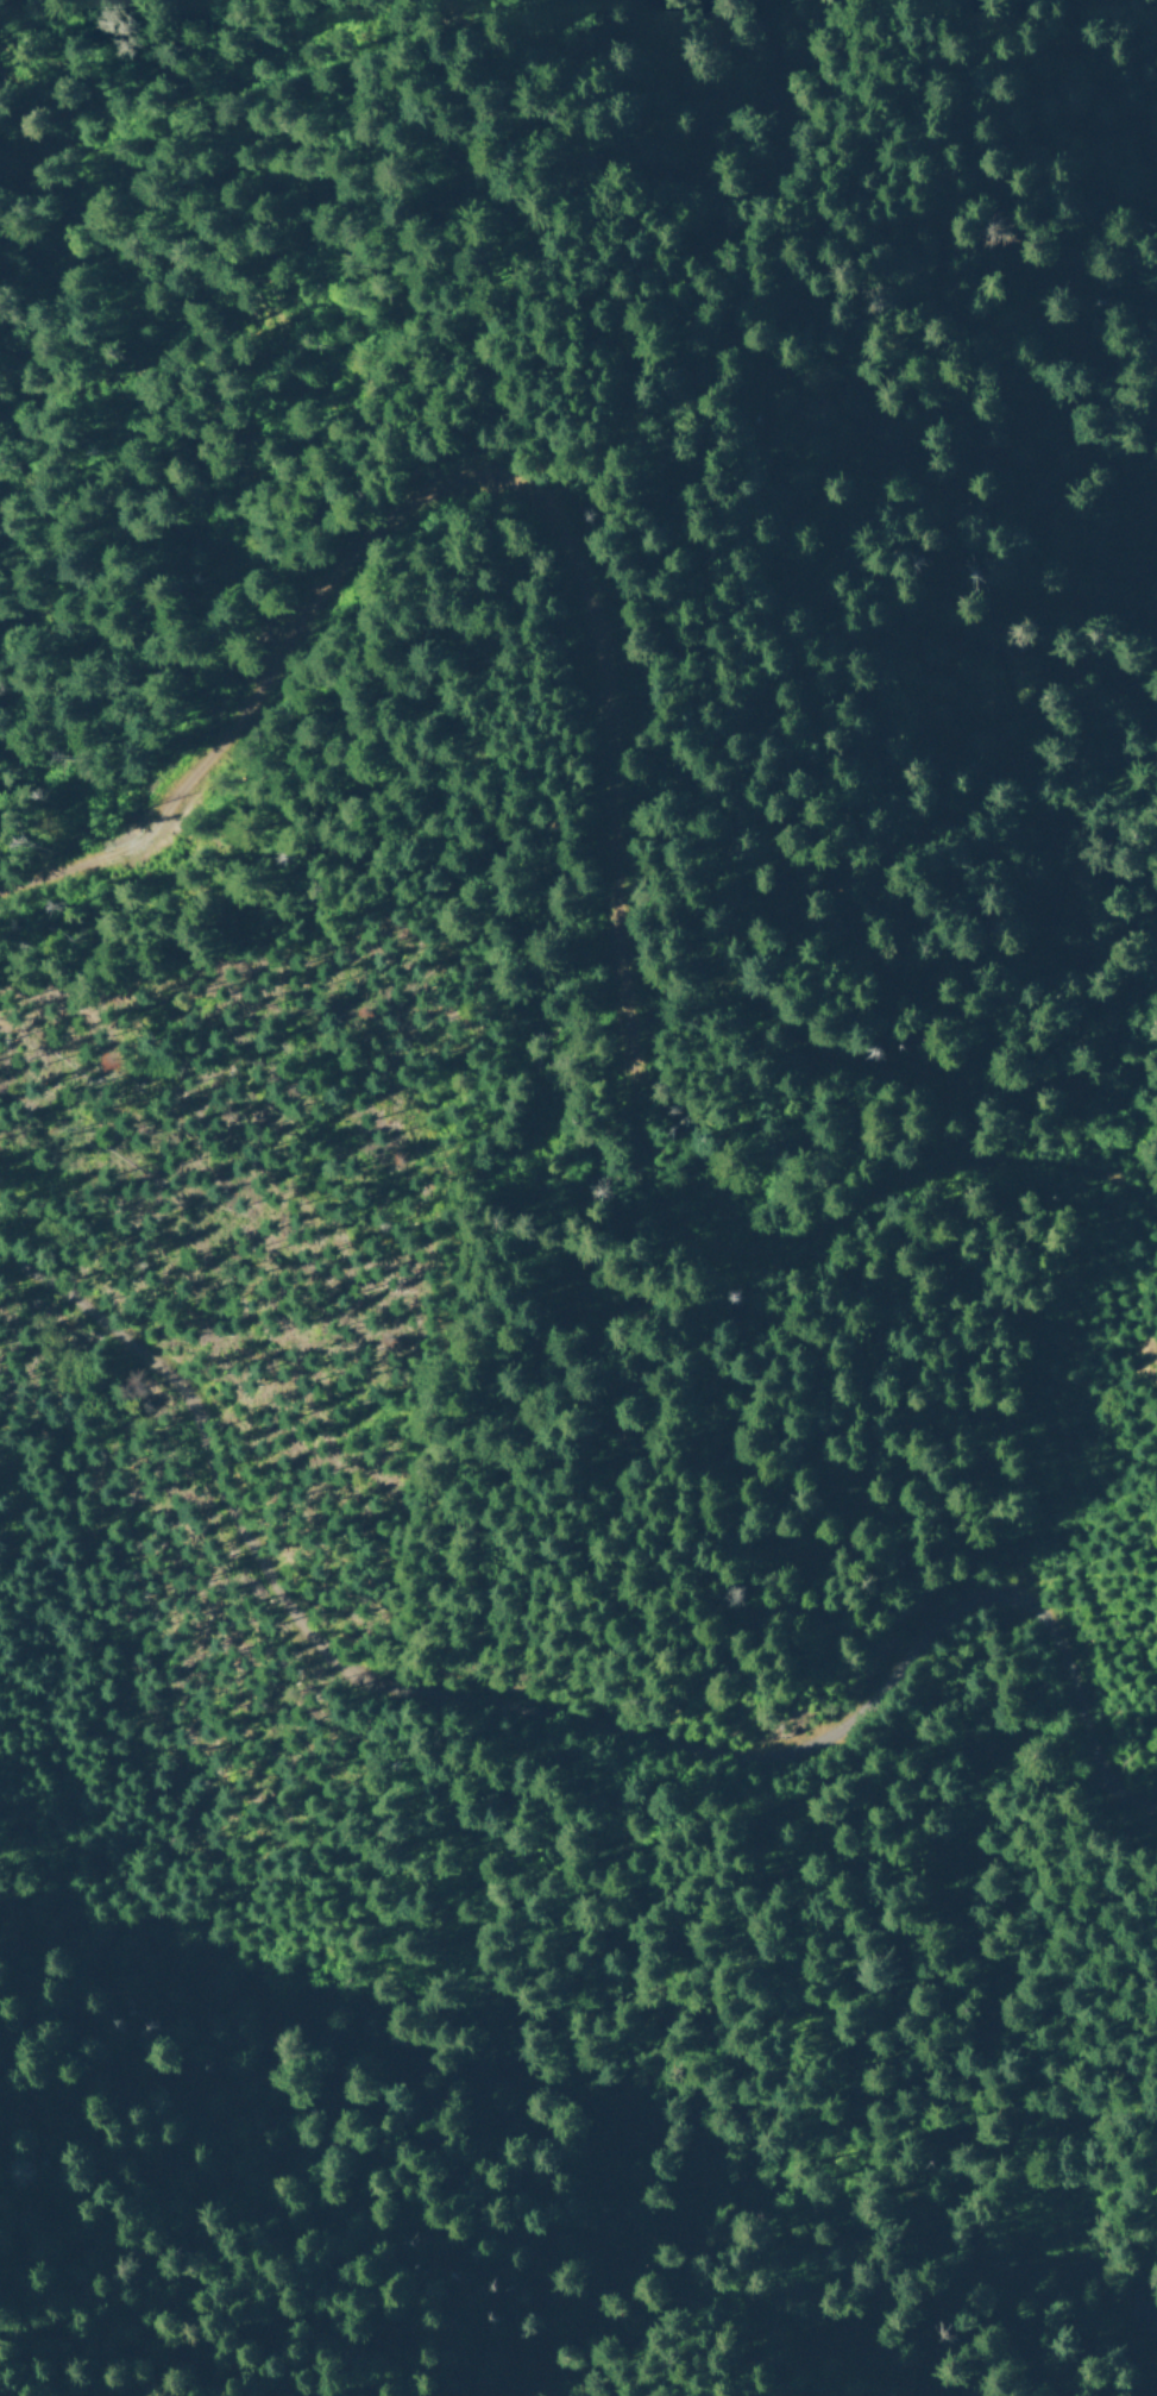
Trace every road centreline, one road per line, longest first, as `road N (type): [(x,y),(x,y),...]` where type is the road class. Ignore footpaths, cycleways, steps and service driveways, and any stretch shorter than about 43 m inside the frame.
road 1 (track): [(0,1261),(120,1346),(278,1620),(448,1692),(653,1744),(840,1725),(939,1602),(1043,1602),(1130,1788),(1156,1793)]

